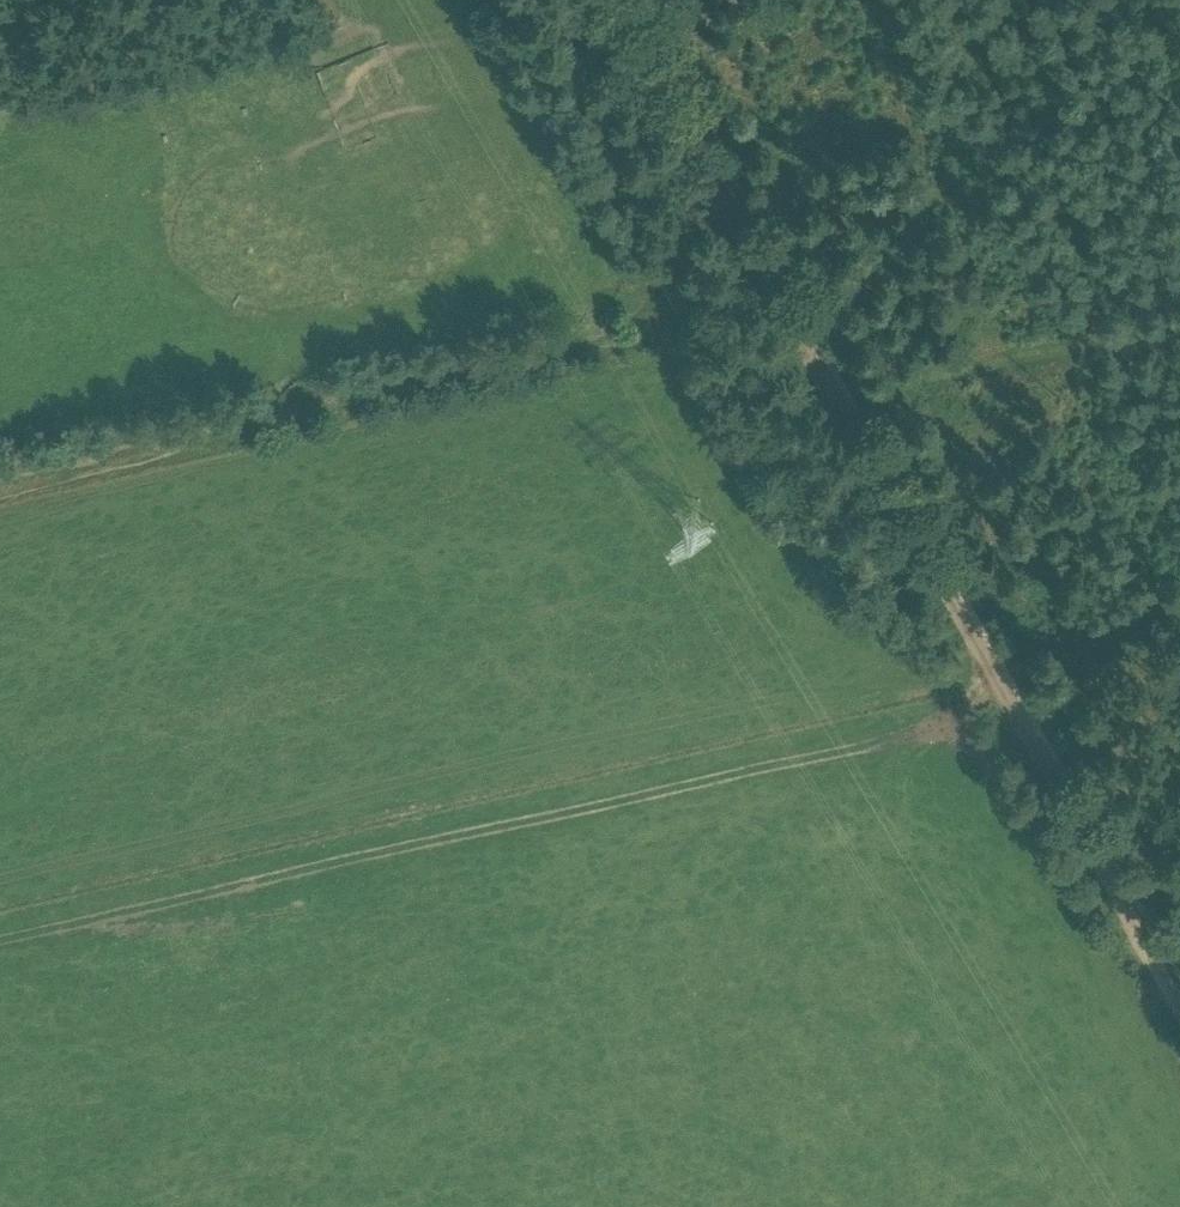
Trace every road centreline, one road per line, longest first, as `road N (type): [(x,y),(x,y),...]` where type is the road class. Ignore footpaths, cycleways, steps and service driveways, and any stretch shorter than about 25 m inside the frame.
road 1 (track): [(1179,1015),(599,0)]

